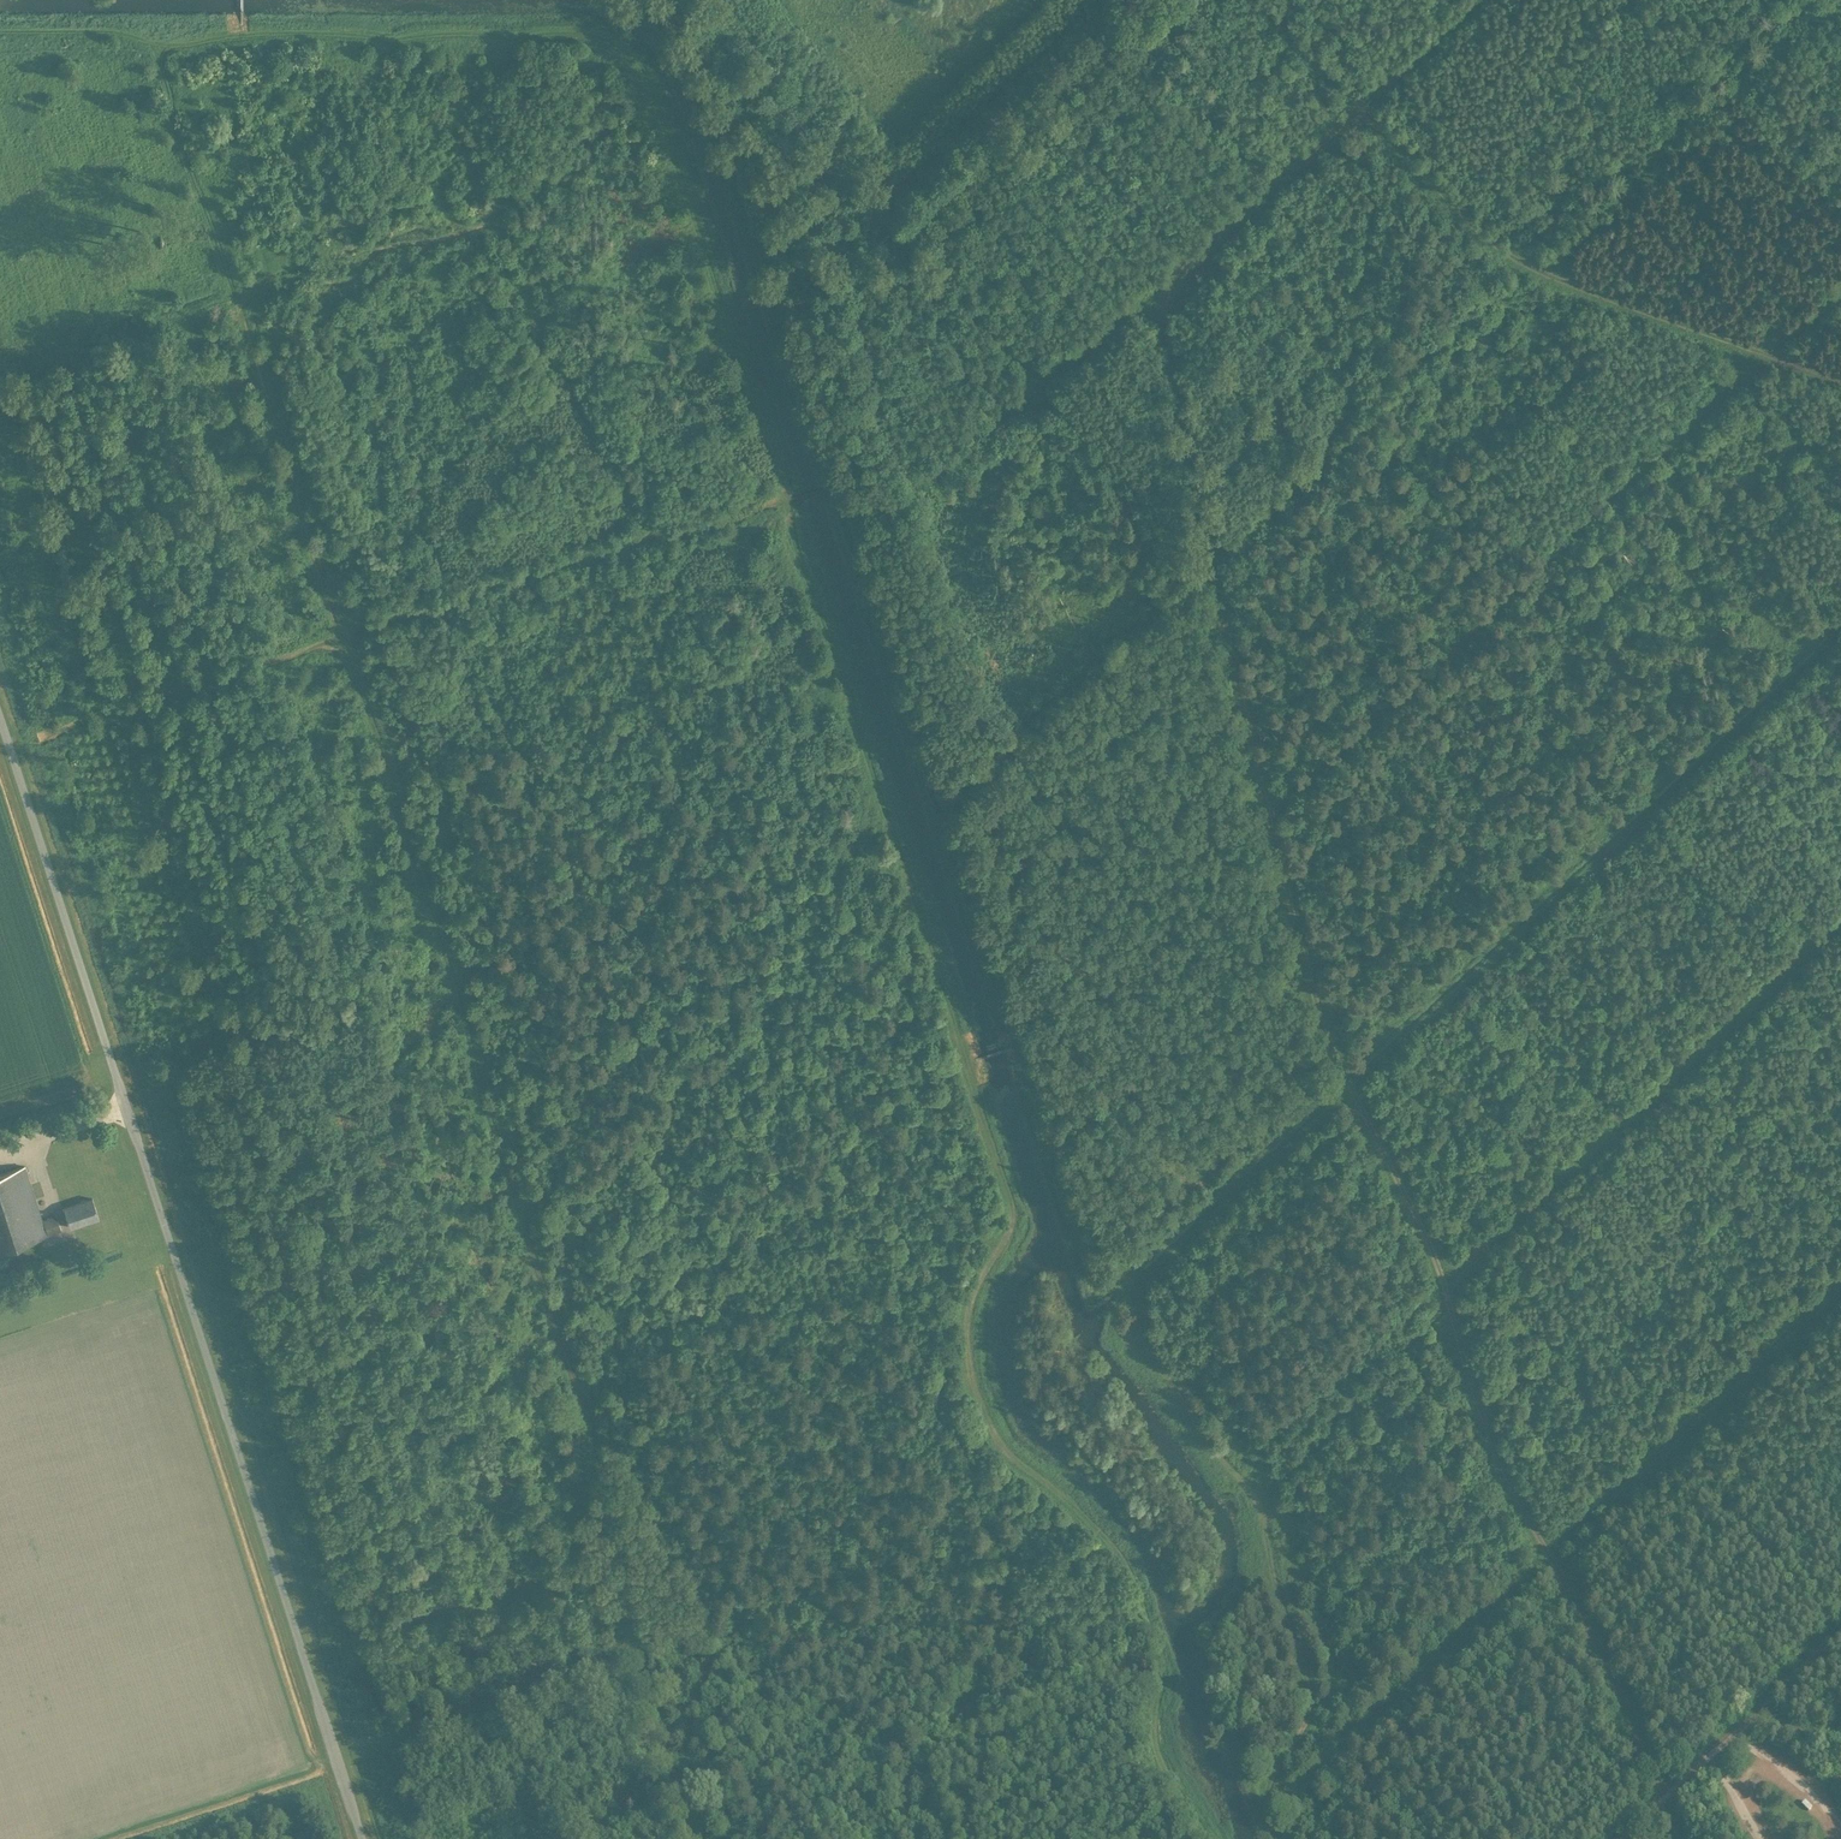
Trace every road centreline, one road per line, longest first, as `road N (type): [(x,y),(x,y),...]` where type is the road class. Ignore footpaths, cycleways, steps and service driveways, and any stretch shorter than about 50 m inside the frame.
road 1 (track): [(0,29),(114,30),(161,46),(230,33),(391,40),(566,31),(617,44),(639,64),(1013,1205),(1012,1224),(966,1320),(977,1392),(1006,1455),(1074,1499),(1122,1559),(1158,1657),(1160,1753),(1207,1838)]
road 2 (track): [(1840,382),(1535,275),(1482,236),(1370,120),(1338,127),(1162,286),(1159,314),(1268,825),(1343,1076),(1418,1220),(1483,1427),(1628,1707),(1663,1798)]
road 3 (track): [(550,1307),(239,310),(173,124),(161,46)]
road 4 (track): [(8,745),(630,543),(829,488),(849,497),(915,489),(1162,286)]
road 5 (unclassified): [(362,1838),(0,720)]
road 6 (track): [(1820,939),(1442,1282),(1262,1509)]
road 7 (track): [(1266,816),(1840,283)]
road 8 (track): [(557,1325),(638,1286),(822,1238),(930,1235),(1001,1245)]
road 9 (track): [(550,1307),(624,1547),(654,1703)]
road 10 (track): [(335,1755),(643,1660)]
road 11 (track): [(333,1838),(311,1792),(157,1838)]
road 12 (track): [(1357,105),(1479,0)]
road 13 (unclassified): [(1620,1838),(1726,1738)]
road 14 (track): [(654,1703),(694,1838)]
road 15 (track): [(1840,1630),(1768,1699),(1763,1722)]
road 16 (track): [(1840,1739),(1763,1722),(1726,1738)]

